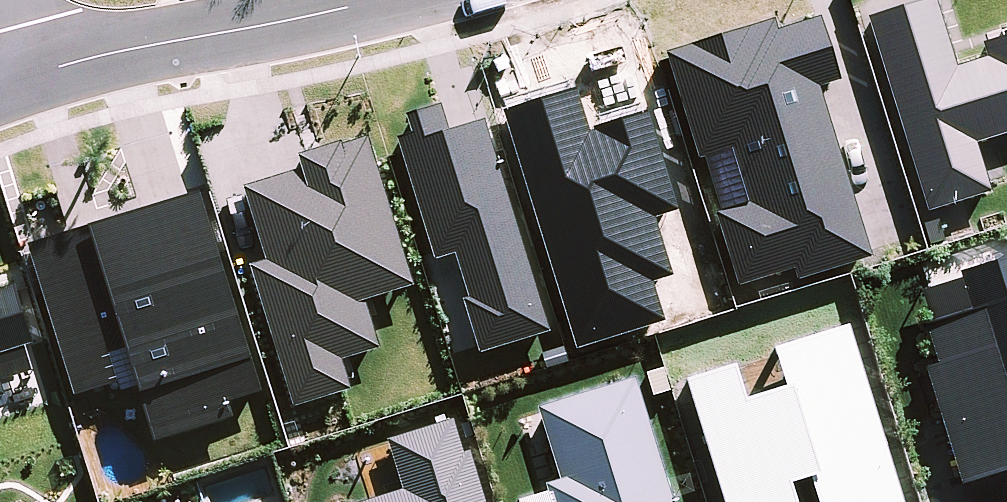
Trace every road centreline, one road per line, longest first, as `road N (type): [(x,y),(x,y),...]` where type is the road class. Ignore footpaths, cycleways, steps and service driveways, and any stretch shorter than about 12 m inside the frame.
road 1 (residential): [(6,83),(376,0)]

